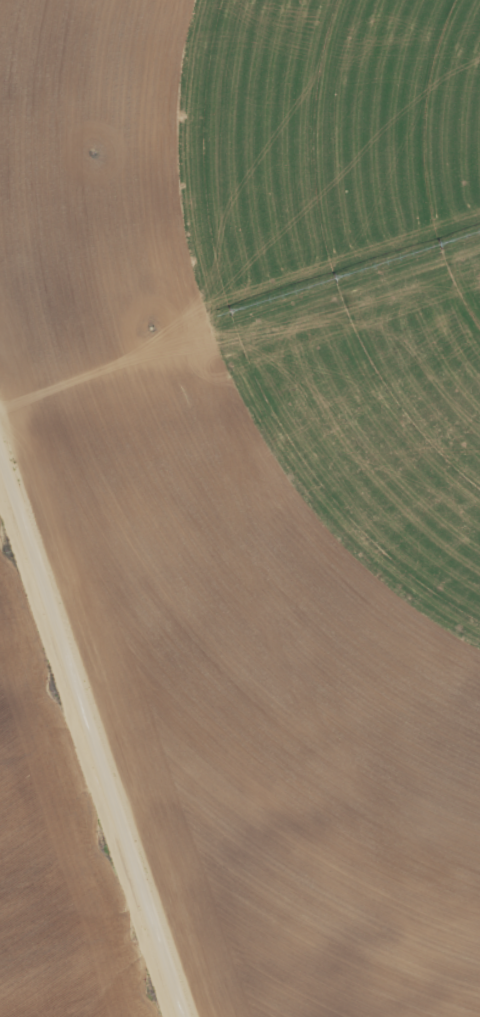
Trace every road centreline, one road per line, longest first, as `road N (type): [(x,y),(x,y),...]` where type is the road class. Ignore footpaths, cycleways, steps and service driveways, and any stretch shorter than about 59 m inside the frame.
road 1 (residential): [(186,1016),(0,448)]

